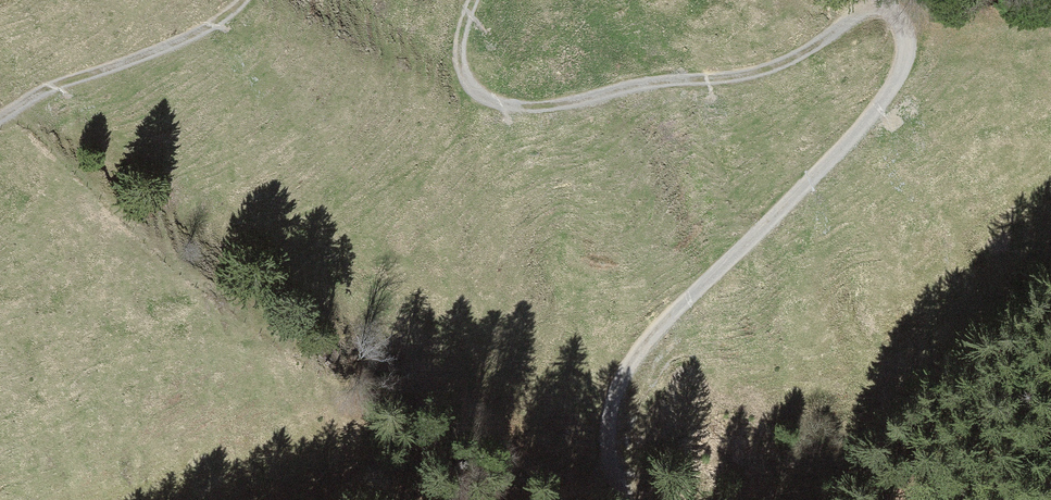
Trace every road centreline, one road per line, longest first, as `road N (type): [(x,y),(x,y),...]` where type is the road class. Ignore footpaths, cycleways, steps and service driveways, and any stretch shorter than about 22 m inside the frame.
road 1 (track): [(642,499),(612,421),(638,331),(904,66),(887,0)]
road 2 (track): [(886,0),(783,65),(565,102),(515,102),(459,75),(449,29),(463,0)]
road 3 (track): [(249,0),(225,26),(0,116)]

